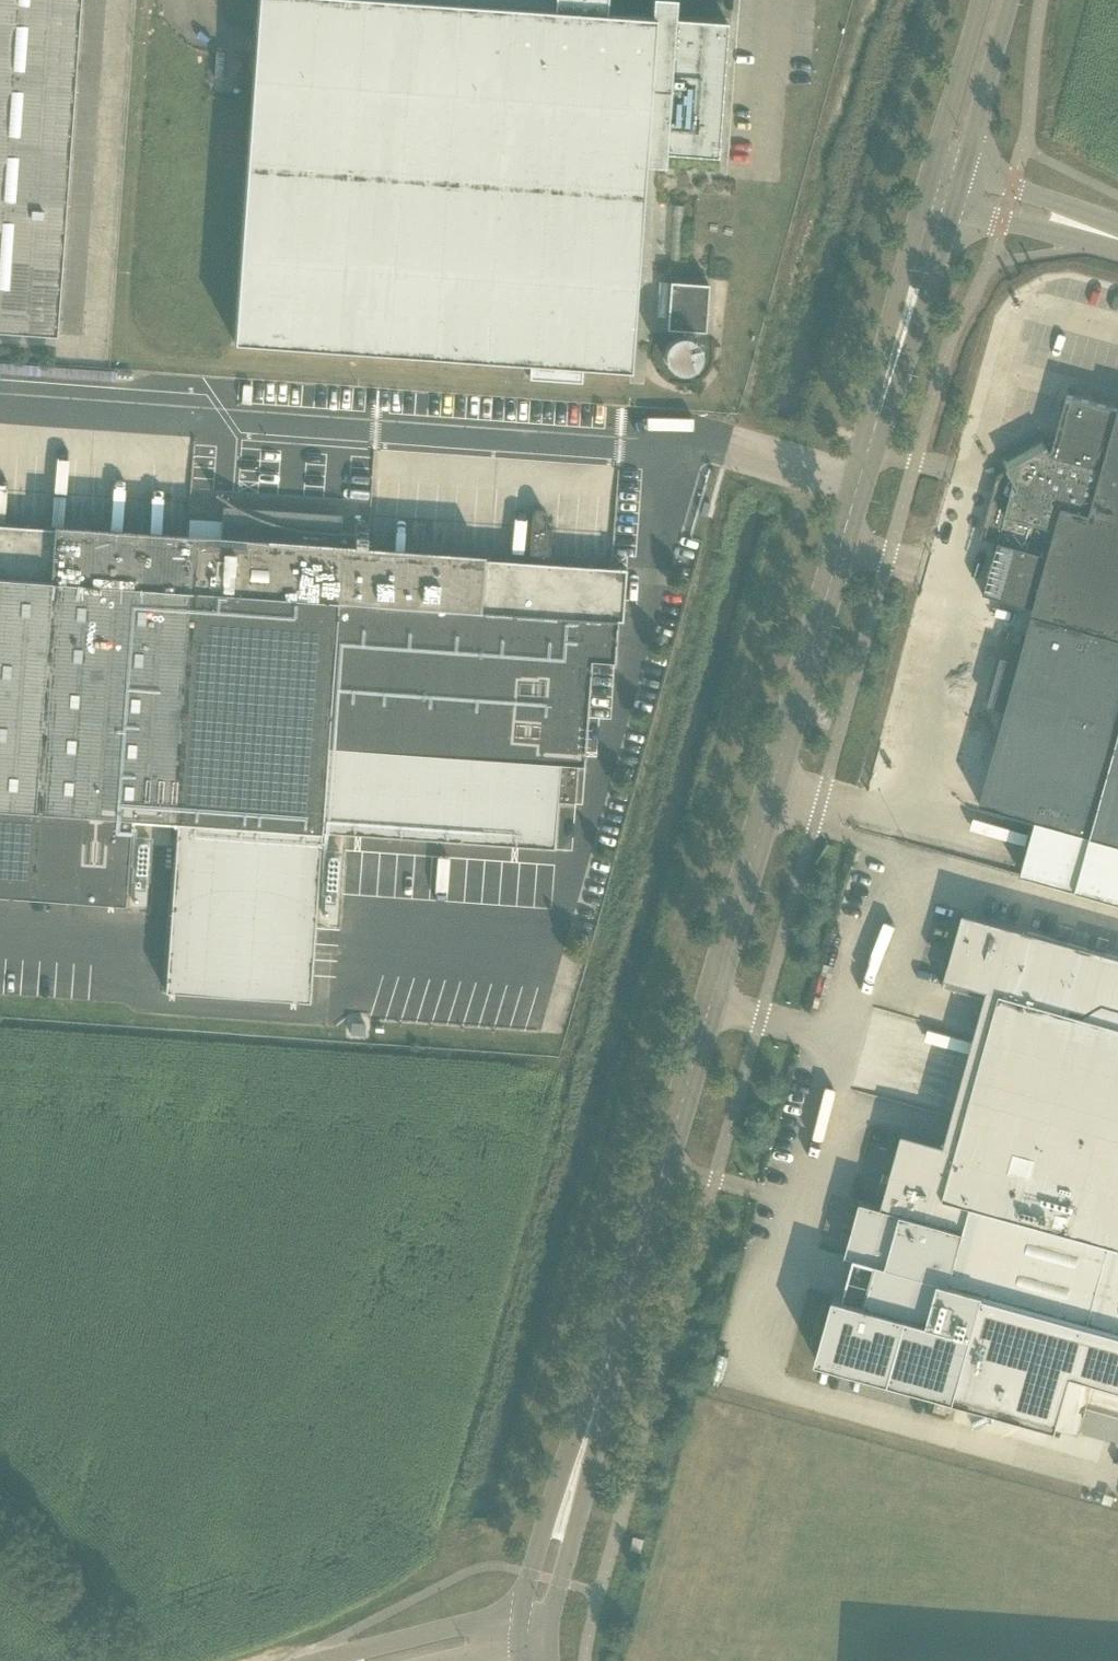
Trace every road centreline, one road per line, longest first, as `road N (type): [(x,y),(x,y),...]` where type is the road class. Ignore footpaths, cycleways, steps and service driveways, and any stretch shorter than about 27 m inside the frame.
road 1 (tertiary): [(576,1482),(894,350)]
road 2 (tertiary): [(979,0),(927,187)]
road 3 (unclassified): [(521,1618),(337,1660)]
road 4 (tertiary): [(962,177),(1009,0)]
road 5 (tertiary): [(927,187),(900,280),(894,350)]
road 6 (unclassified): [(1111,236),(1014,186),(962,177)]
road 7 (unclassified): [(953,210),(1111,236)]
road 8 (tertiary): [(548,1635),(576,1482)]
road 9 (tertiary): [(894,350),(930,289),(953,210)]
road 10 (tertiary): [(576,1482),(540,1539),(521,1618)]

